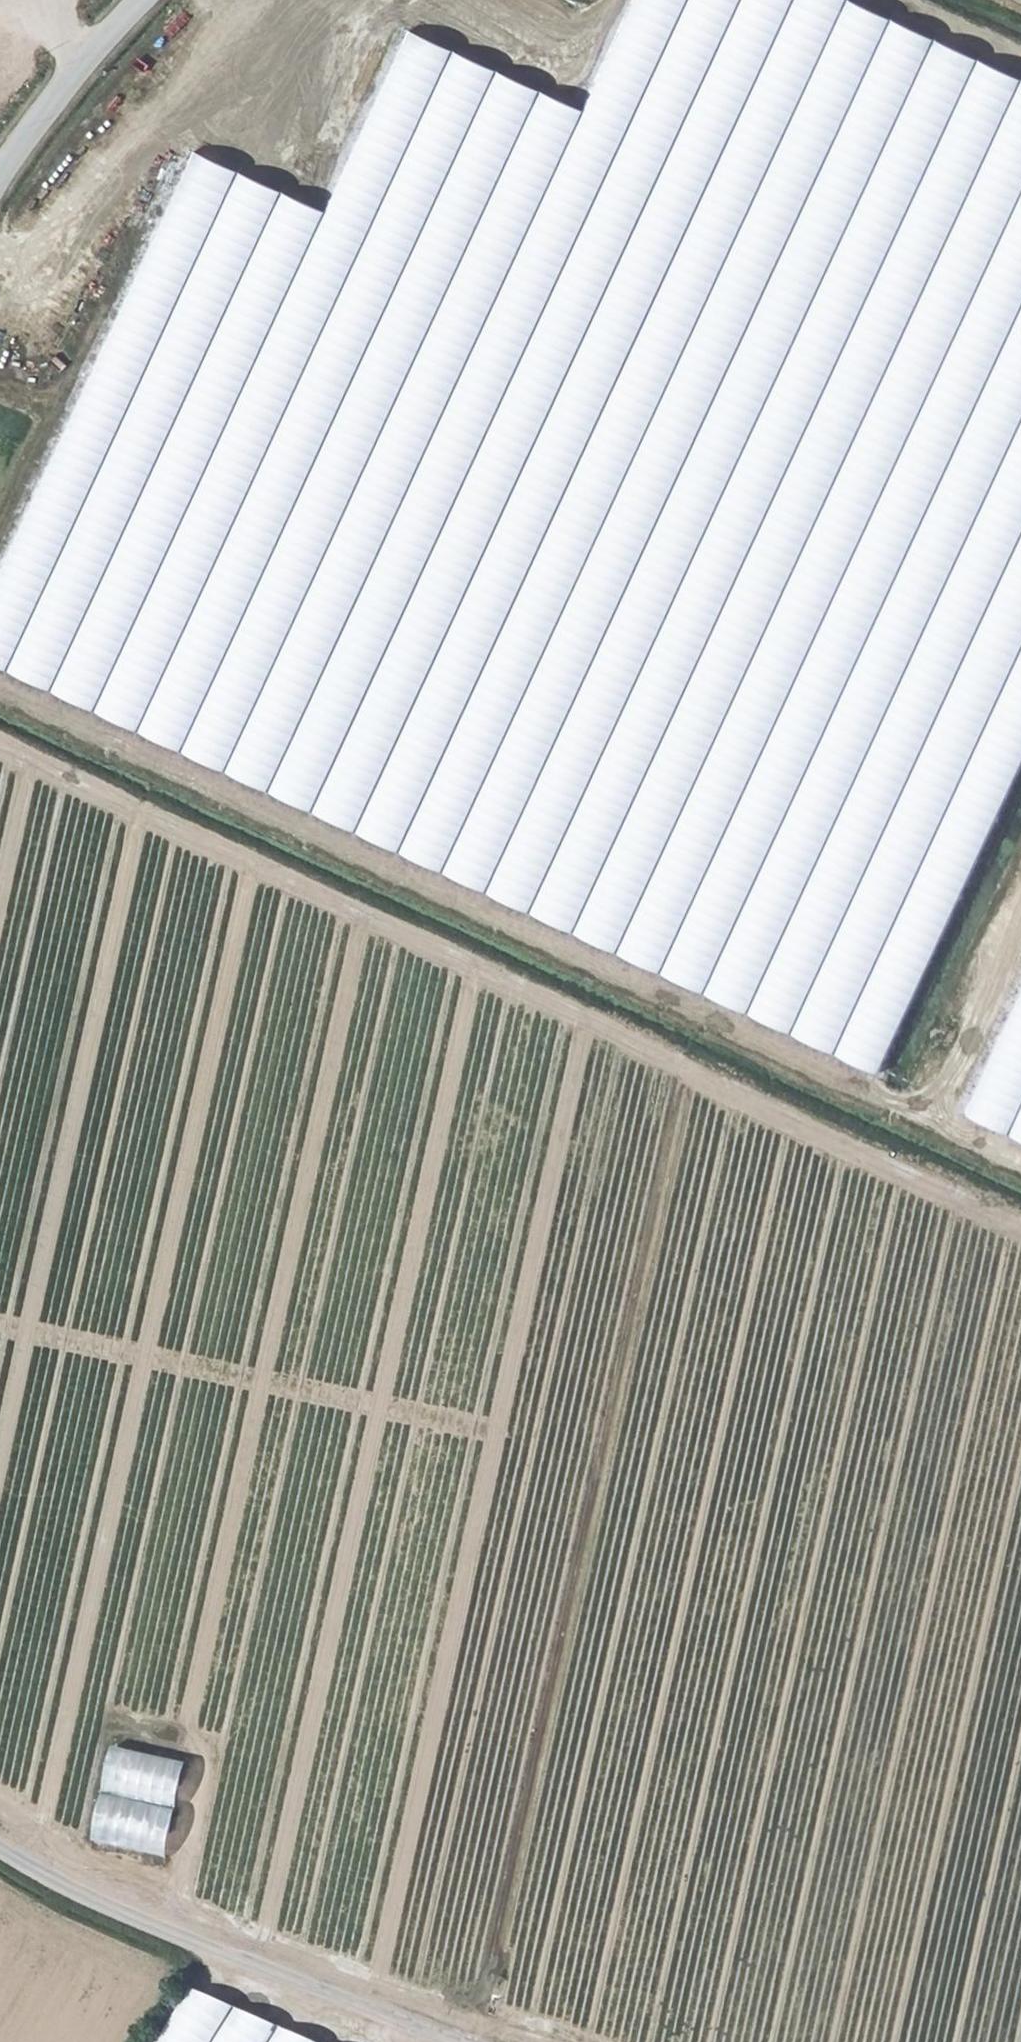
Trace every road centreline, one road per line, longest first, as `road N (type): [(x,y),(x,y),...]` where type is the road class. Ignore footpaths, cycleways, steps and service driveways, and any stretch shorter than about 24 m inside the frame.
road 1 (track): [(0,1852),(155,1930),(438,2041)]
road 2 (unclassified): [(0,176),(39,117),(143,0)]

